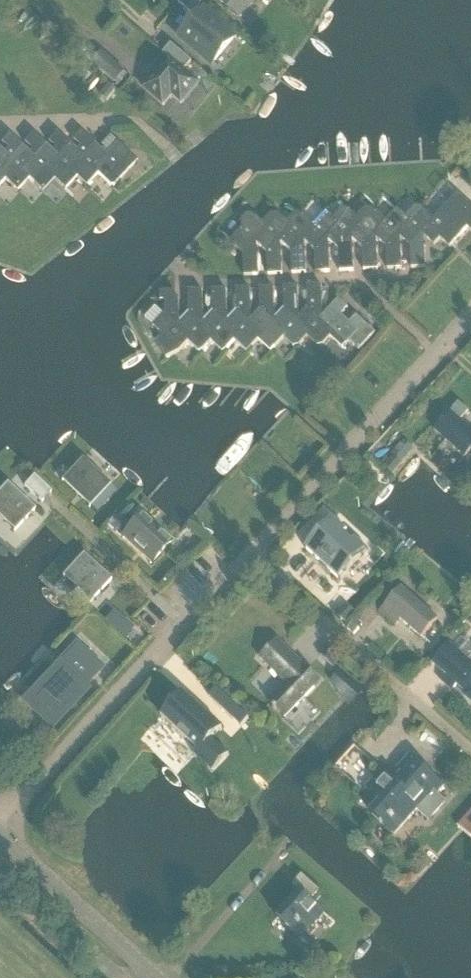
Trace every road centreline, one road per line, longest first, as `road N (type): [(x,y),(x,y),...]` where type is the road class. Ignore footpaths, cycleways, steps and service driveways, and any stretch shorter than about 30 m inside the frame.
road 1 (unclassified): [(0,820),(248,554)]
road 2 (unclassified): [(248,554),(470,314)]
road 3 (unclassified): [(470,750),(248,554)]
road 4 (tertiary): [(157,977),(0,835)]

